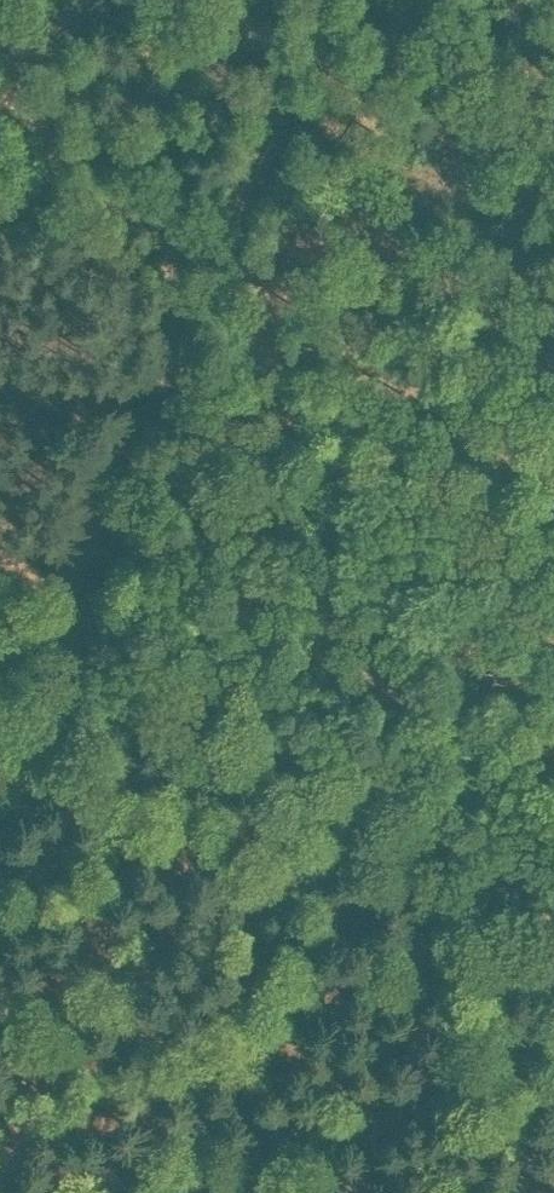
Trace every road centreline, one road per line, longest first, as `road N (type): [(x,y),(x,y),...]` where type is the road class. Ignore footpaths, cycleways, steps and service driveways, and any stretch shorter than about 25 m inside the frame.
road 1 (track): [(0,801),(54,699),(71,636),(82,530),(330,0)]

